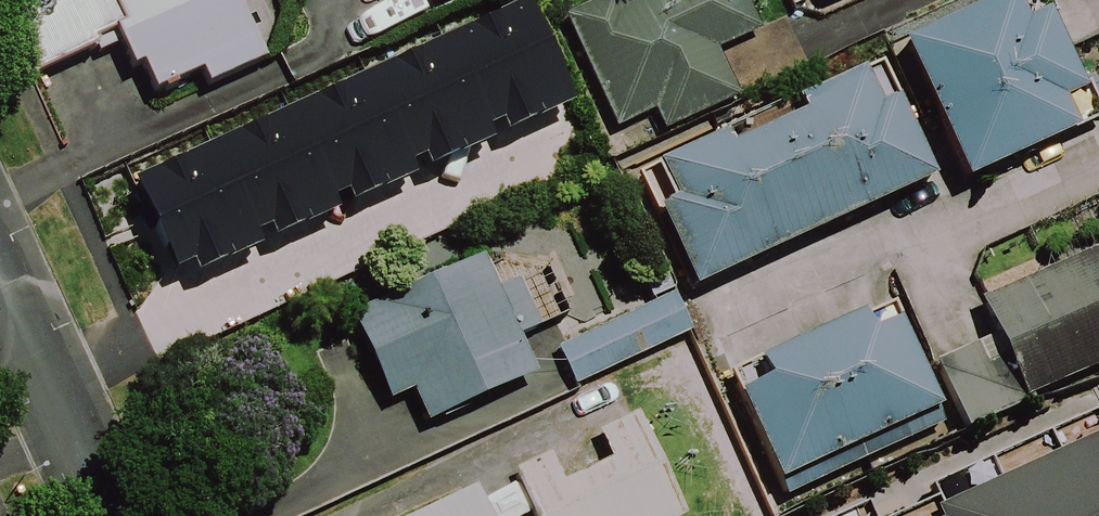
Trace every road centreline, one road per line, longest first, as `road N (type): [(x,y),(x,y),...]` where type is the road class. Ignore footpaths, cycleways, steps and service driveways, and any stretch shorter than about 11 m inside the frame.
road 1 (residential): [(0,277),(109,515)]

